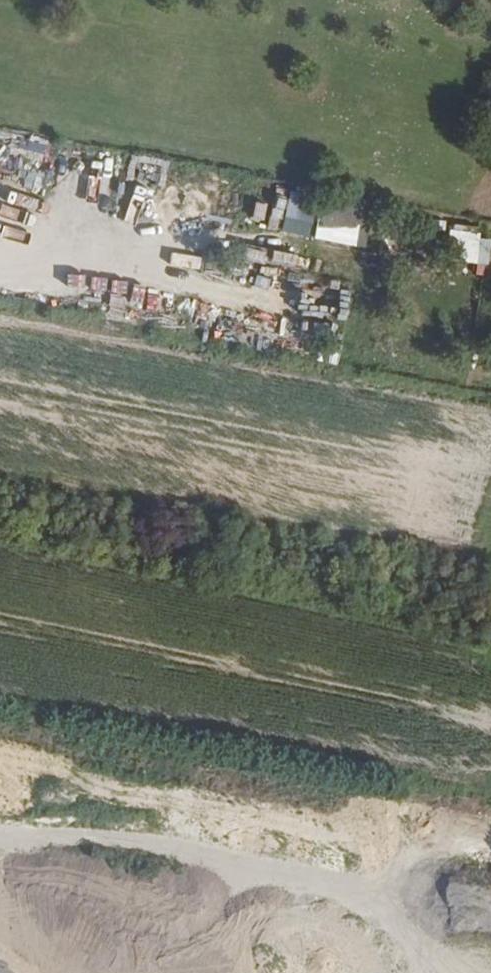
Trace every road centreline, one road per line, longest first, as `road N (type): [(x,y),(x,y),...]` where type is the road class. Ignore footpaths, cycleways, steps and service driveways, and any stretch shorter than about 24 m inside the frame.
road 1 (track): [(443,972),(456,934),(433,892),(230,874),(183,850),(57,840),(0,850)]
road 2 (track): [(400,242),(340,242),(317,254),(258,316),(224,321),(0,278)]
road 3 (track): [(362,972),(269,919),(230,874)]

